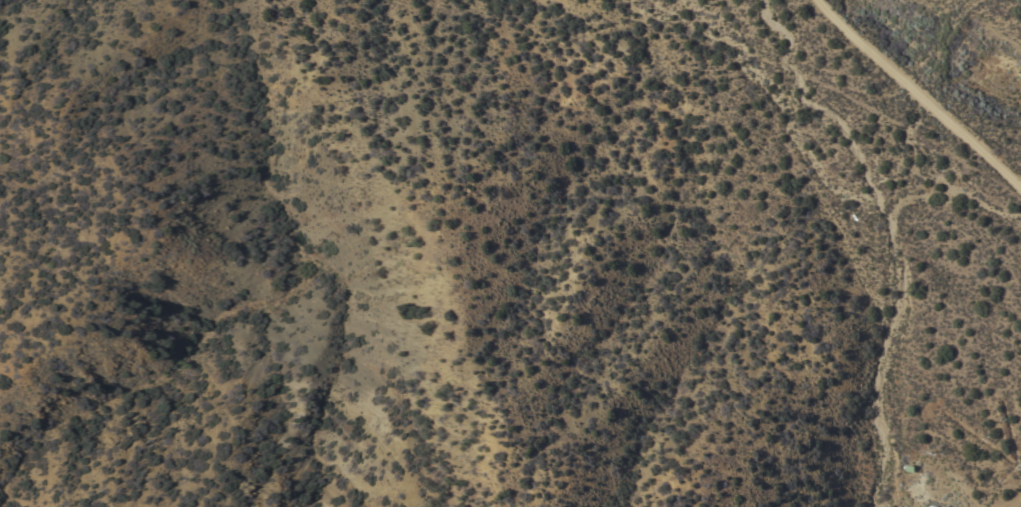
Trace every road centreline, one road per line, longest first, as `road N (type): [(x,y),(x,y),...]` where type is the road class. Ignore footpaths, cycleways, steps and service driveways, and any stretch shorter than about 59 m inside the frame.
road 1 (track): [(0,268),(57,314),(224,347),(361,416),(439,437),(517,430),(707,271),(883,54),(1020,10)]

